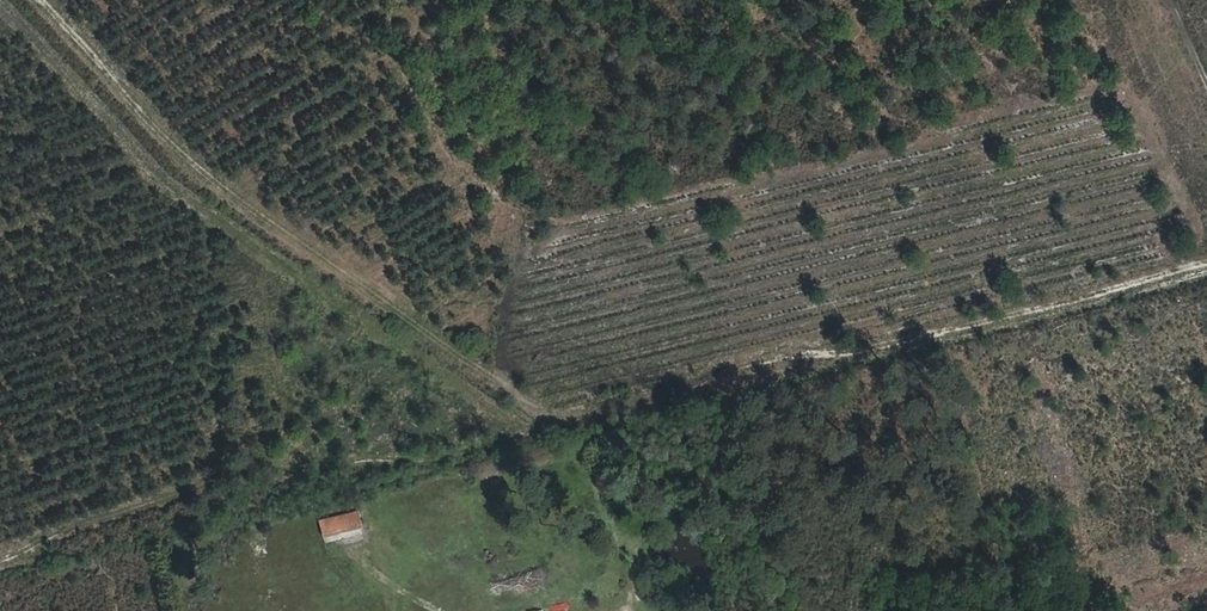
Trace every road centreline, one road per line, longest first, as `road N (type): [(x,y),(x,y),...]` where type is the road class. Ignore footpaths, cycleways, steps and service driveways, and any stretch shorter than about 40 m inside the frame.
road 1 (track): [(44,0),(208,179),(541,403),(674,385),(861,341),(1030,314),(1206,258)]

